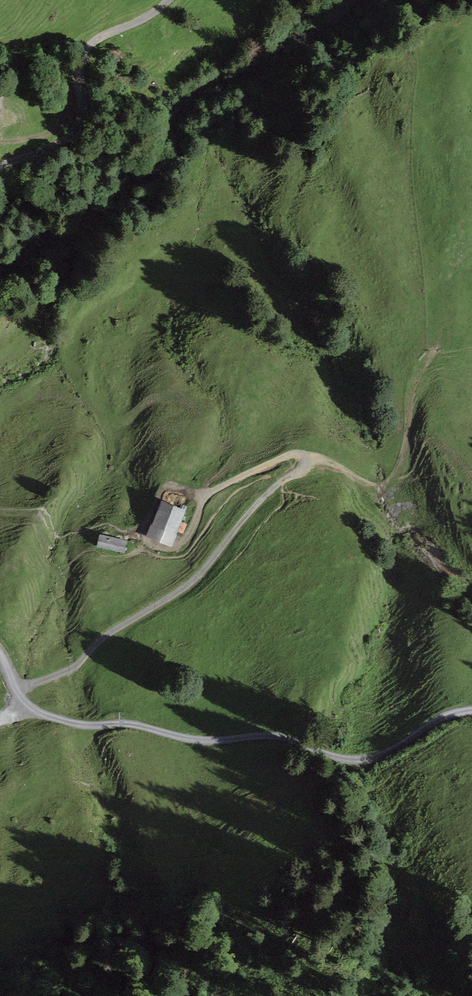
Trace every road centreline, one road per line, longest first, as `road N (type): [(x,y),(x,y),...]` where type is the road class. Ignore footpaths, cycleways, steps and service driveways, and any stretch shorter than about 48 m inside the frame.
road 1 (track): [(13,688),(75,668),(102,639),(185,586),(307,463),(305,452),(289,453),(211,492),(187,541)]
road 2 (track): [(13,688),(30,710),(85,724),(141,725),(214,740),(259,737),(355,761),(402,751),(445,717),(471,713)]
road 3 (track): [(308,457),(321,456),(380,490),(403,473),(415,385),(471,271)]
road 4 (unclassified): [(0,166),(70,135),(83,113),(83,53),(169,0)]

